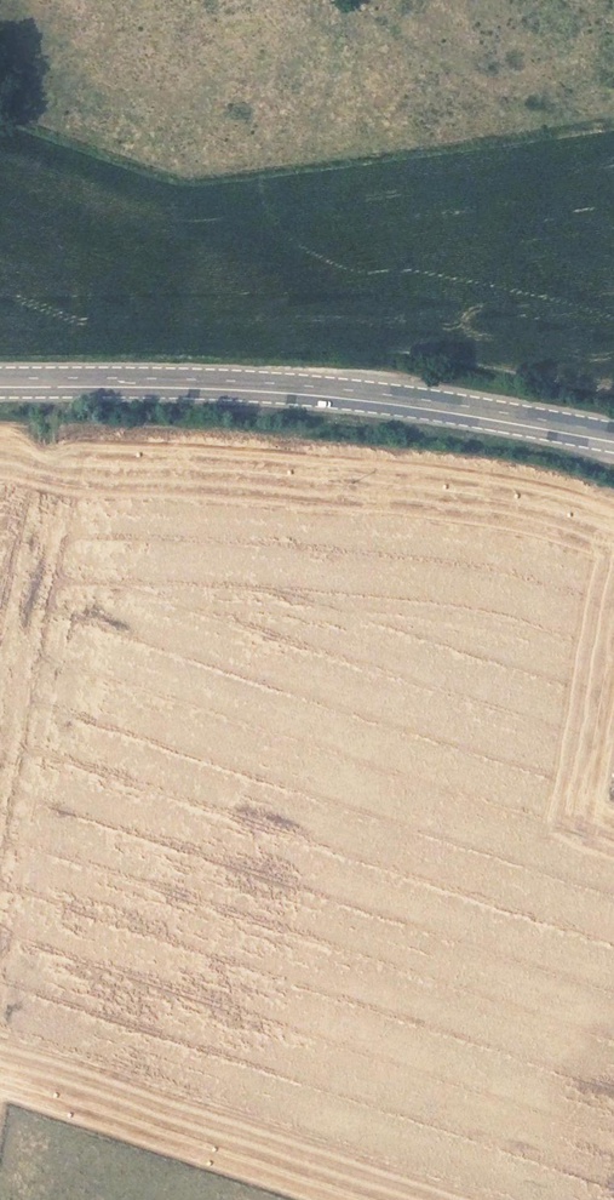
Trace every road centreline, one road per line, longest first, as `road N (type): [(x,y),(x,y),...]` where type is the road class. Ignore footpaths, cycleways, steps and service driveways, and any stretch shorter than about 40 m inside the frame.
road 1 (primary): [(613,442),(452,413),(251,391),(0,385)]

